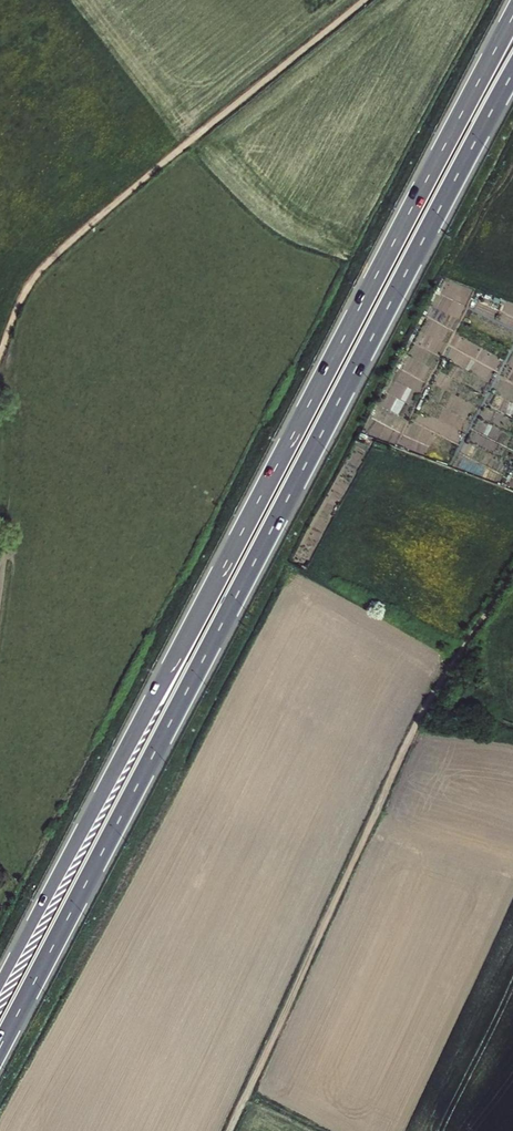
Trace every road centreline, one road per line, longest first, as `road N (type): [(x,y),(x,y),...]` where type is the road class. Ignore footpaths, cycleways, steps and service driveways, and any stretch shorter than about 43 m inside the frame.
road 1 (trunk): [(0,1048),(512,74)]
road 2 (trunk): [(512,15),(0,986)]
road 3 (track): [(230,1130),(371,833),(421,701),(512,574)]

